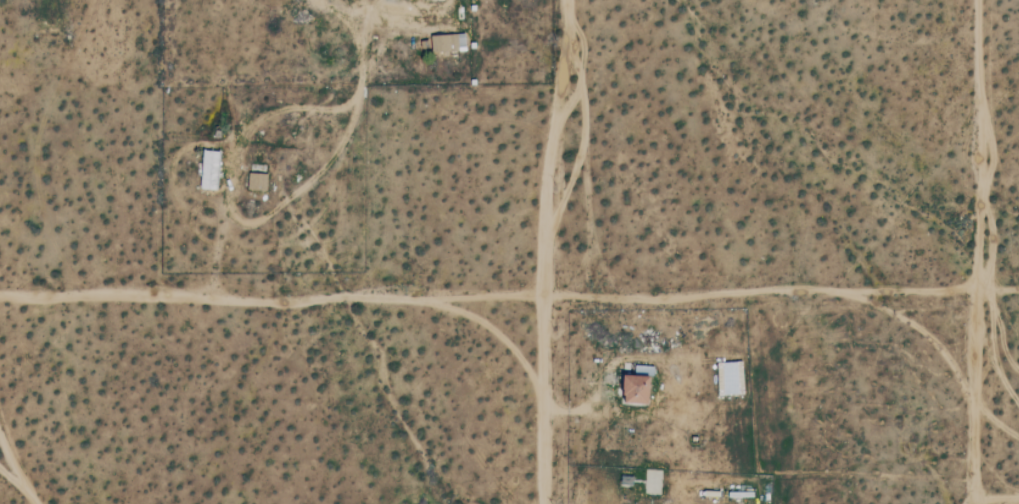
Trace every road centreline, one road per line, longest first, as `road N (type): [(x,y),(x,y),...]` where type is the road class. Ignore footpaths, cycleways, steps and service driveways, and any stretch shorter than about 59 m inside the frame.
road 1 (track): [(0,306),(996,295)]
road 2 (track): [(957,503),(957,448),(996,295),(985,0)]
road 3 (track): [(550,503),(545,300),(559,0)]
road 4 (track): [(361,97),(343,143),(302,189),(254,223),(236,220),(228,202),(232,163),(249,122),(296,105),(329,108),(361,97)]

